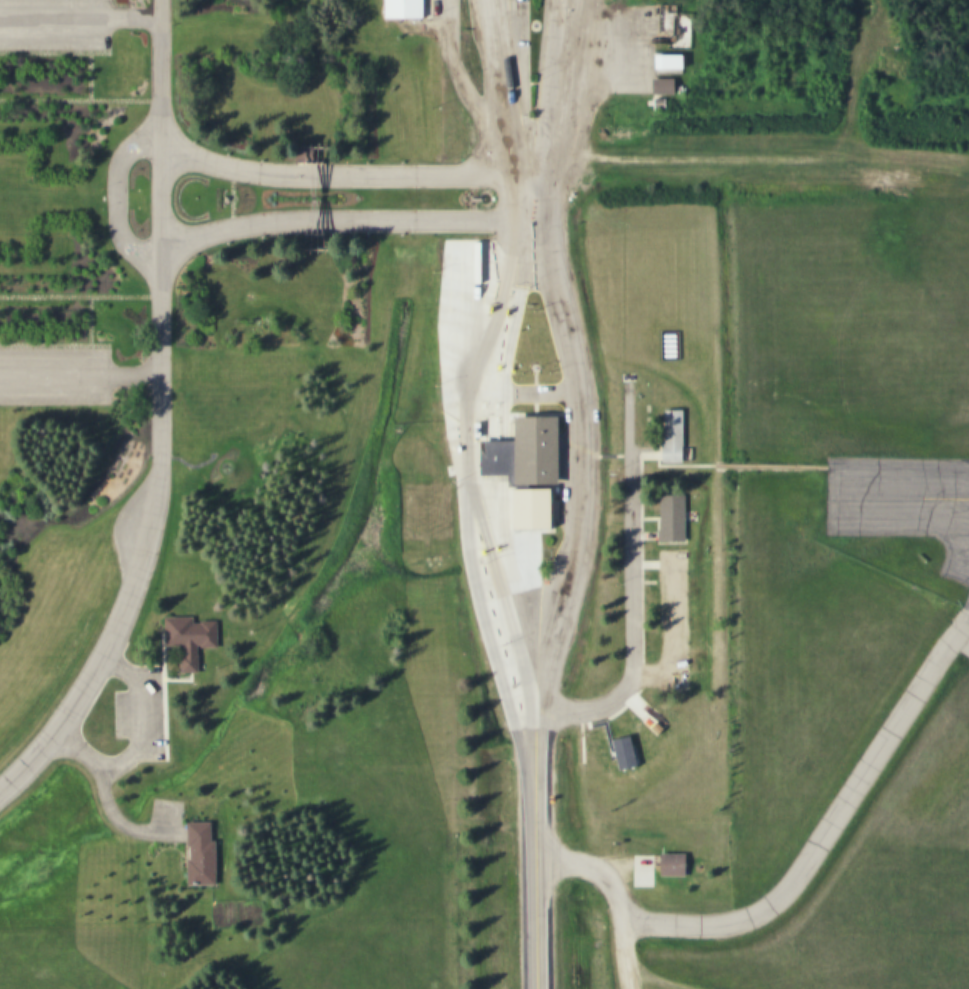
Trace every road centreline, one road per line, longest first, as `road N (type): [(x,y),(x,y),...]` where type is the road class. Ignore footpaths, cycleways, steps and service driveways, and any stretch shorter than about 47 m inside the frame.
road 1 (residential): [(0,784),(46,739),(78,690),(143,539),(160,466),(160,196)]
road 2 (primary): [(529,234),(473,367),(467,408),(471,471),(530,732)]
road 3 (primary): [(530,732),(568,555),(577,427),(546,257),(529,234)]
road 4 (primary): [(479,354),(450,420),(480,596),(517,721),(530,732)]
road 5 (residential): [(159,16),(160,196)]
road 6 (primary): [(516,276),(505,440)]
road 7 (primary): [(483,0),(491,49),(529,146)]
road 8 (primary): [(529,146),(554,0)]
road 9 (primary): [(531,863),(530,732)]
road 10 (primary): [(532,988),(531,863)]

